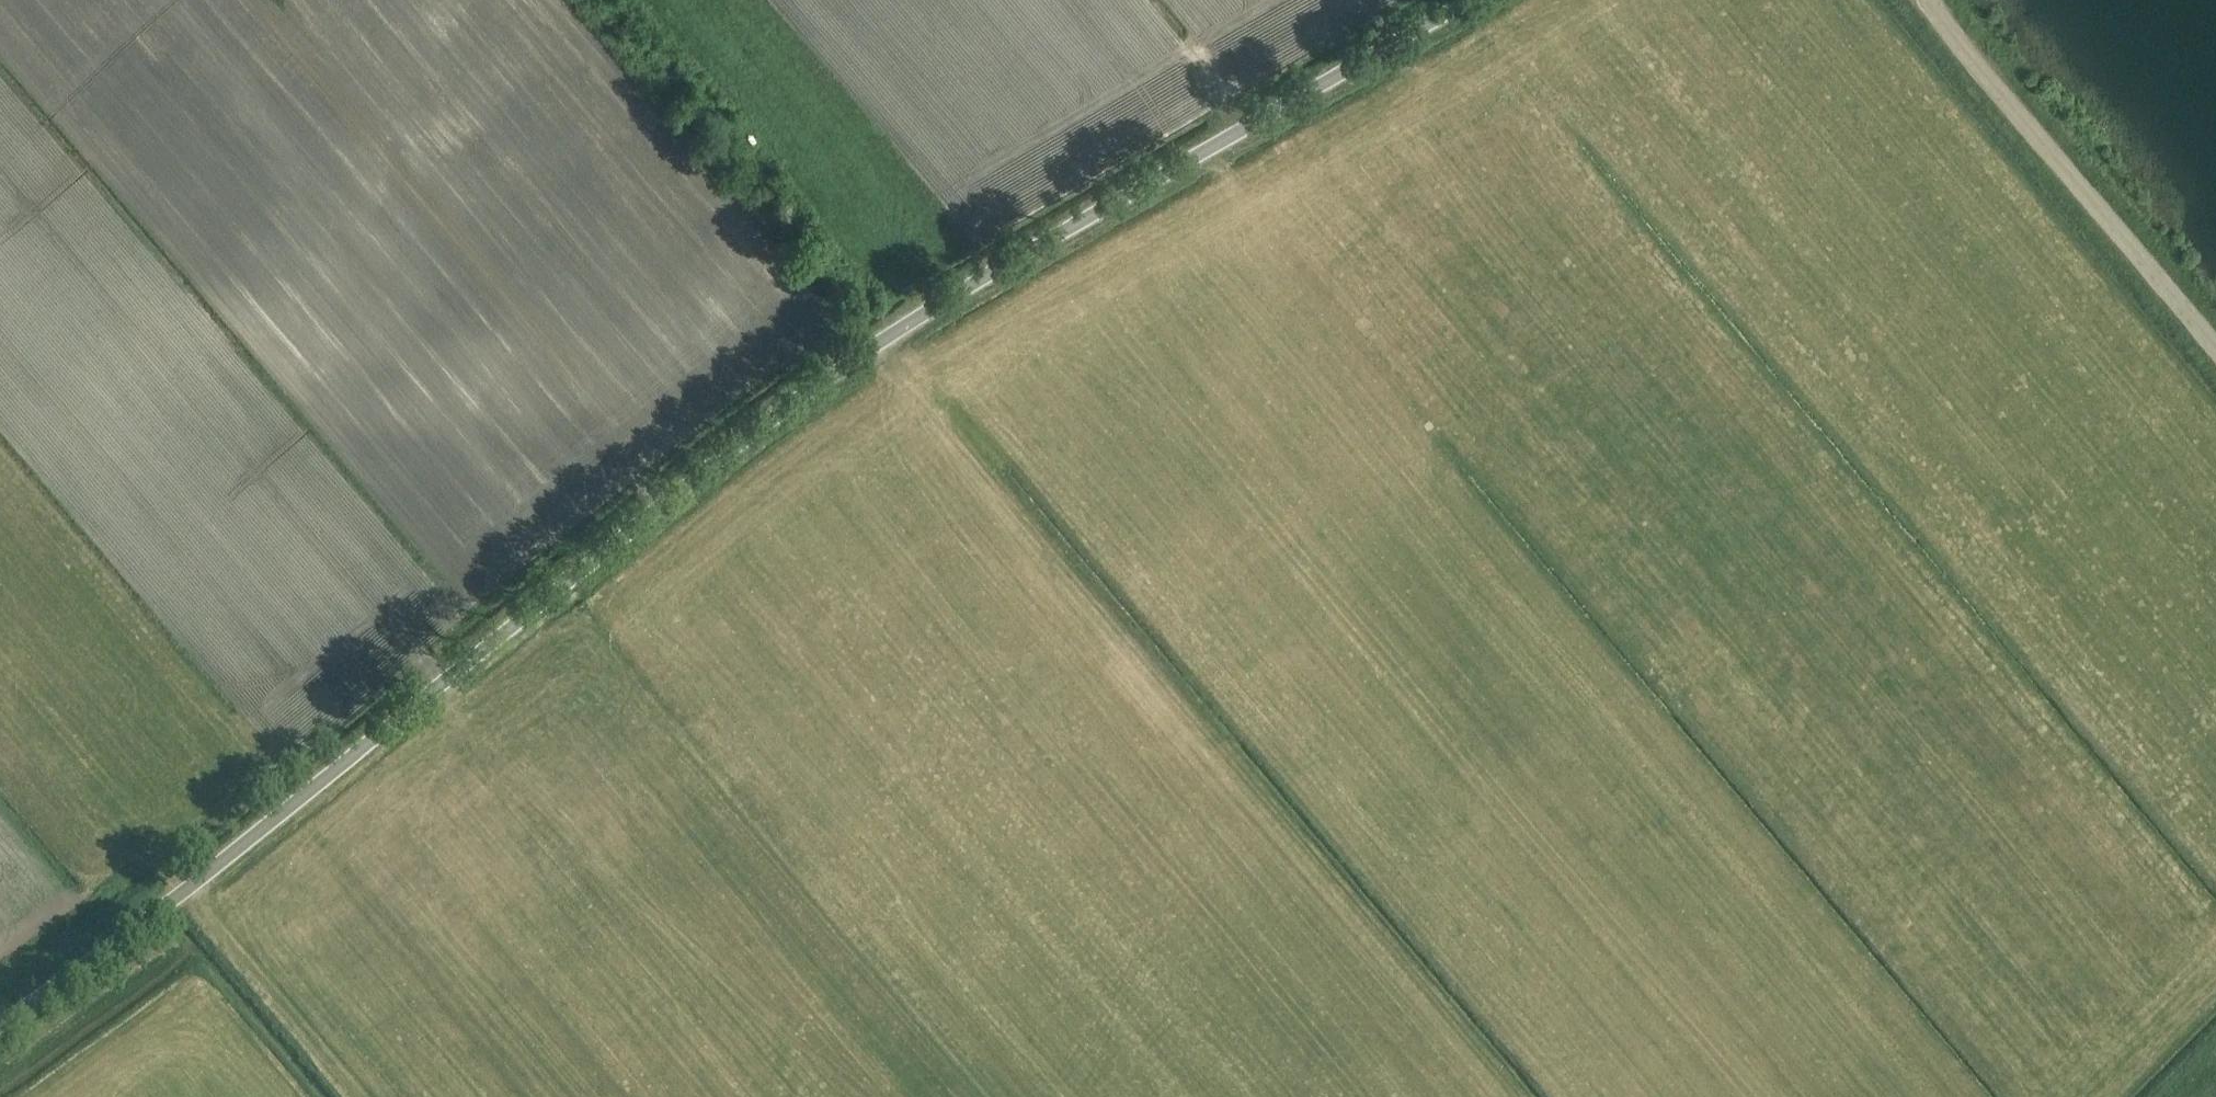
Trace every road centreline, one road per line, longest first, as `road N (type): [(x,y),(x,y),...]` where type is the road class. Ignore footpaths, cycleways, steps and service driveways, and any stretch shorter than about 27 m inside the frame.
road 1 (unclassified): [(0,1024),(256,834),(821,382),(917,317),(1470,0)]
road 2 (track): [(1926,0),(2215,354)]

